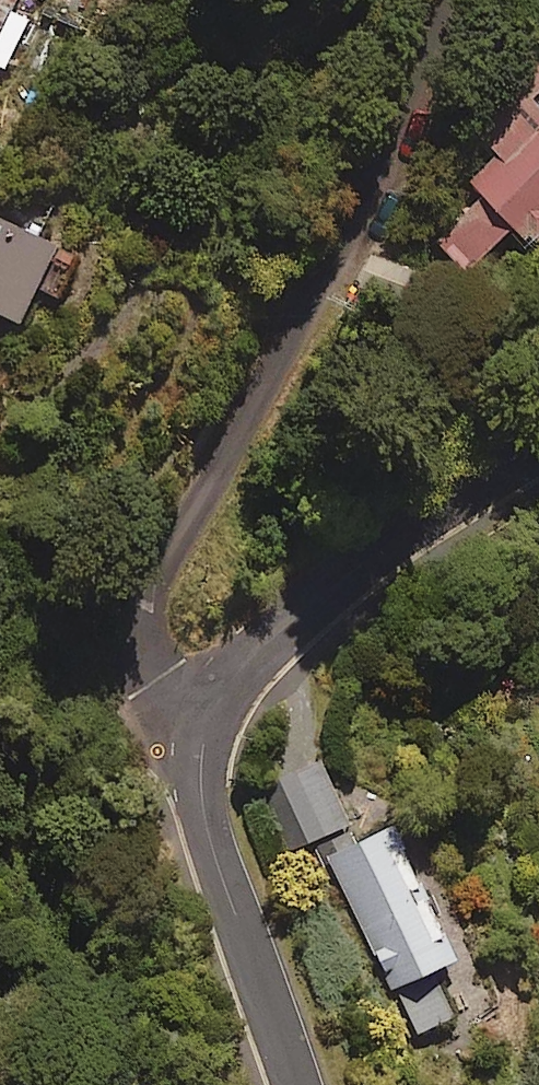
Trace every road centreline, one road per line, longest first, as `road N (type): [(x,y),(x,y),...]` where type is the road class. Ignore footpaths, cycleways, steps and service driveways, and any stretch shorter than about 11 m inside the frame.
road 1 (residential): [(420,0),(358,219),(283,355),(186,495),(153,562),(145,620),(152,680),(204,729)]
road 2 (unclassified): [(538,449),(404,531),(318,599),(239,672),(204,729)]
road 3 (unclassified): [(204,729),(196,751),(204,817),(293,1084)]

